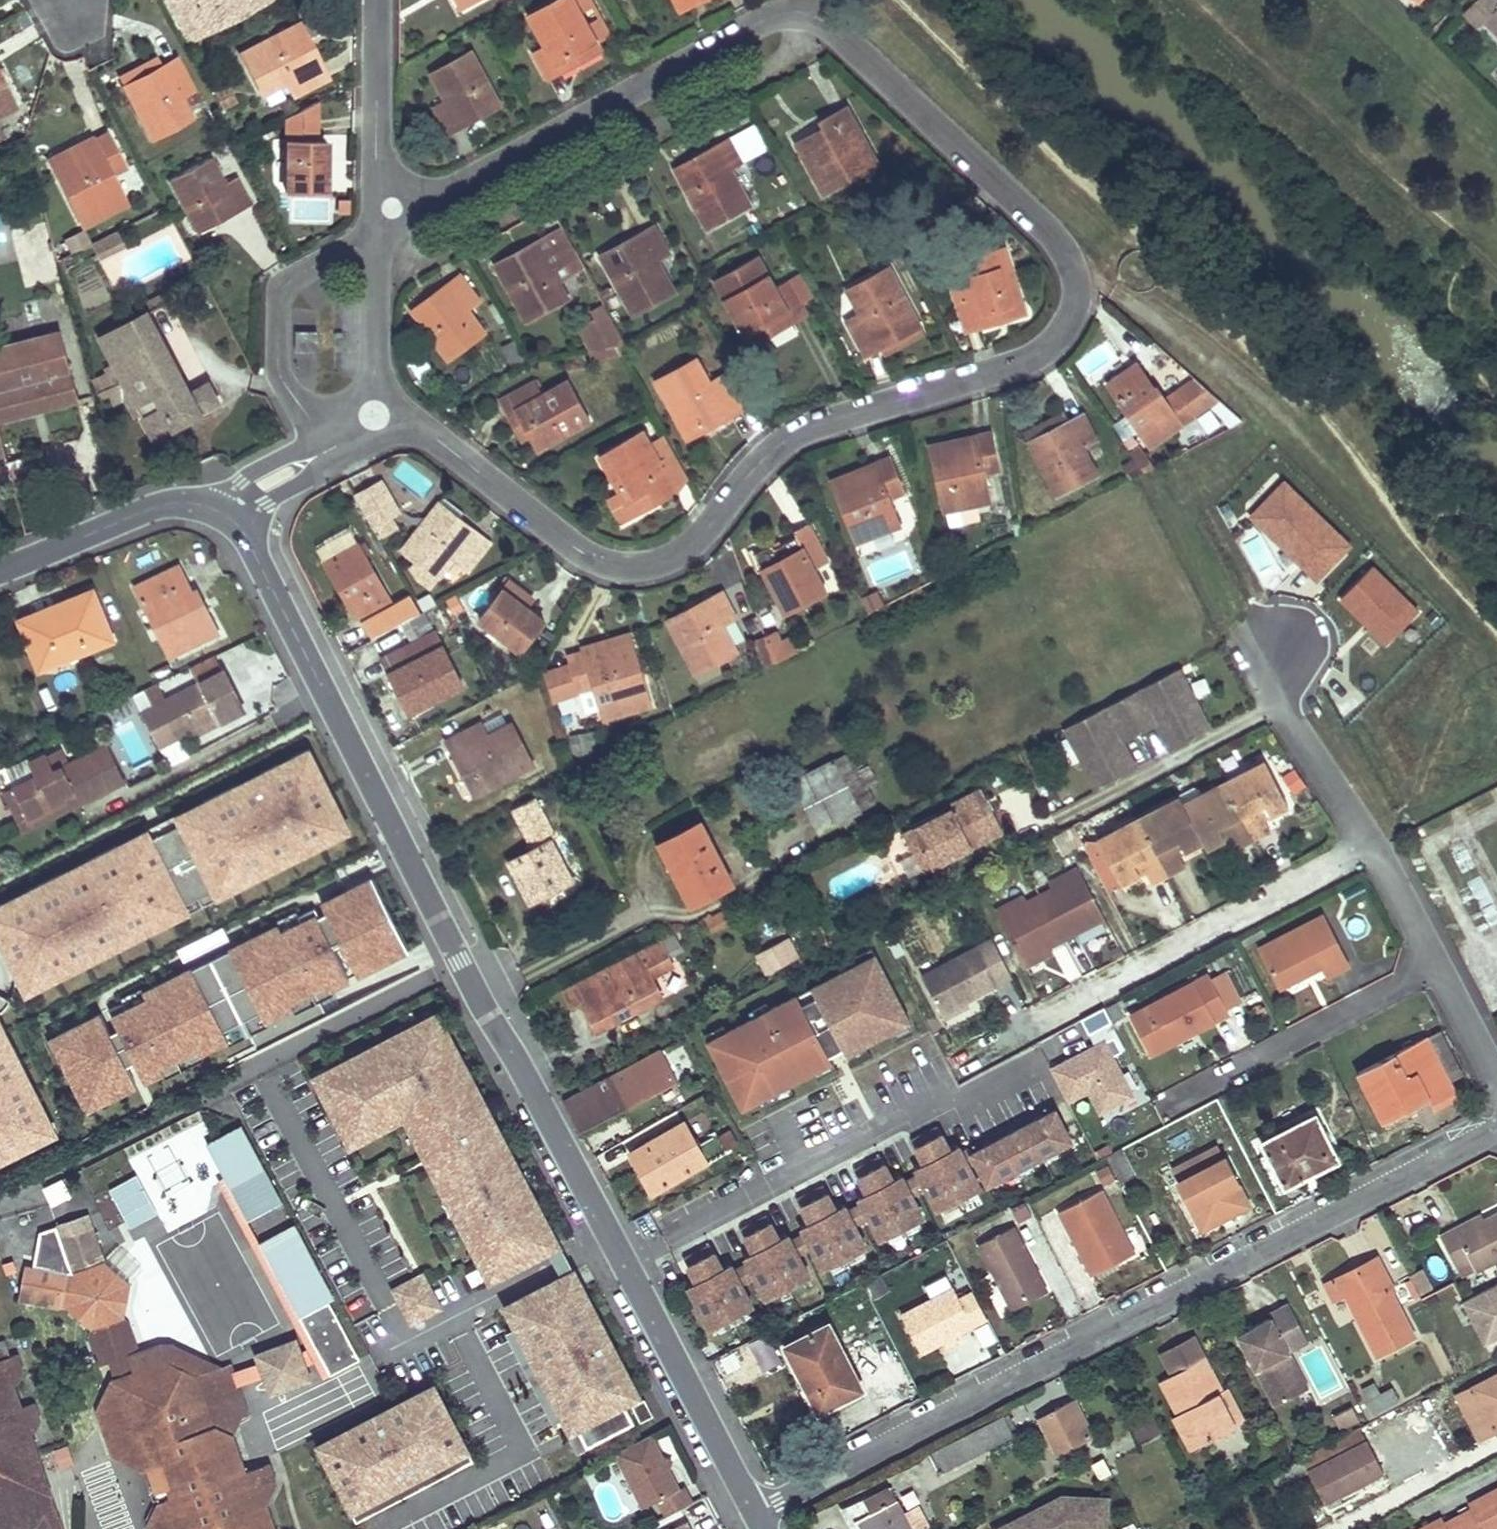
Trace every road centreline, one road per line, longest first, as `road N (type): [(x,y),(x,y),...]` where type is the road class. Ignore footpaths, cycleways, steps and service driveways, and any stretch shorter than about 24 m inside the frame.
road 1 (residential): [(376,414),(438,440),(588,558),(630,568),(670,560),(701,540),(782,443),(1028,358),(1070,309),(1063,250),(831,26),(798,12),(755,27),(393,209)]
road 2 (residential): [(222,507),(270,557),(422,876),(755,1515)]
road 3 (residential): [(1496,1128),(755,1515)]
road 4 (residential): [(1058,1011),(1369,845)]
road 5 (residential): [(1369,845),(1496,1087)]
road 6 (residential): [(0,567),(169,498),(222,507)]
road 7 (residential): [(1279,646),(1279,710),(1369,845)]
road 8 (residential): [(376,0),(375,158),(393,209)]
road 9 (residential): [(393,209),(376,414)]
road 10 (residential): [(376,414),(222,507)]

